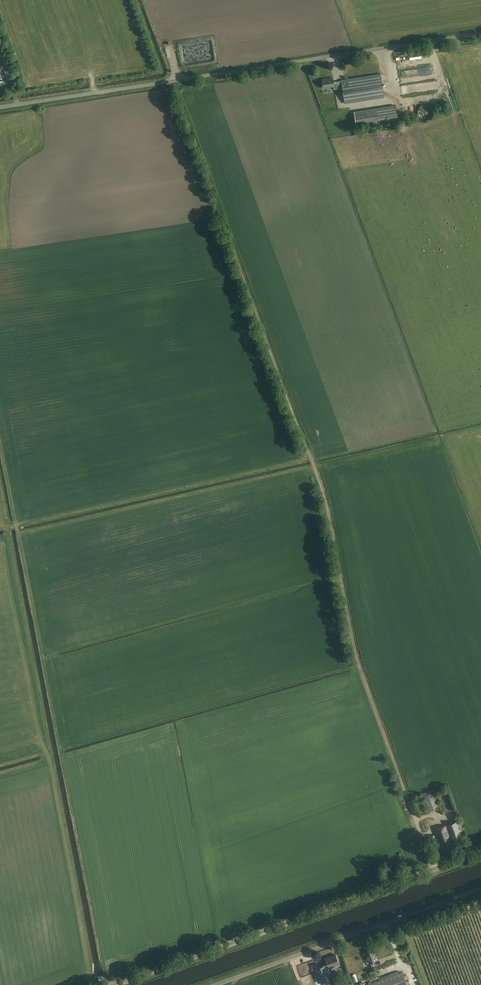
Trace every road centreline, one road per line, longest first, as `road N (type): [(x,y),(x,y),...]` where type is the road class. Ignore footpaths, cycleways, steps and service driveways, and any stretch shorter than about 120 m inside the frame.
road 1 (unclassified): [(480,33),(0,107)]
road 2 (unclassified): [(116,984),(480,854)]
road 3 (unclassified): [(480,889),(215,984)]

